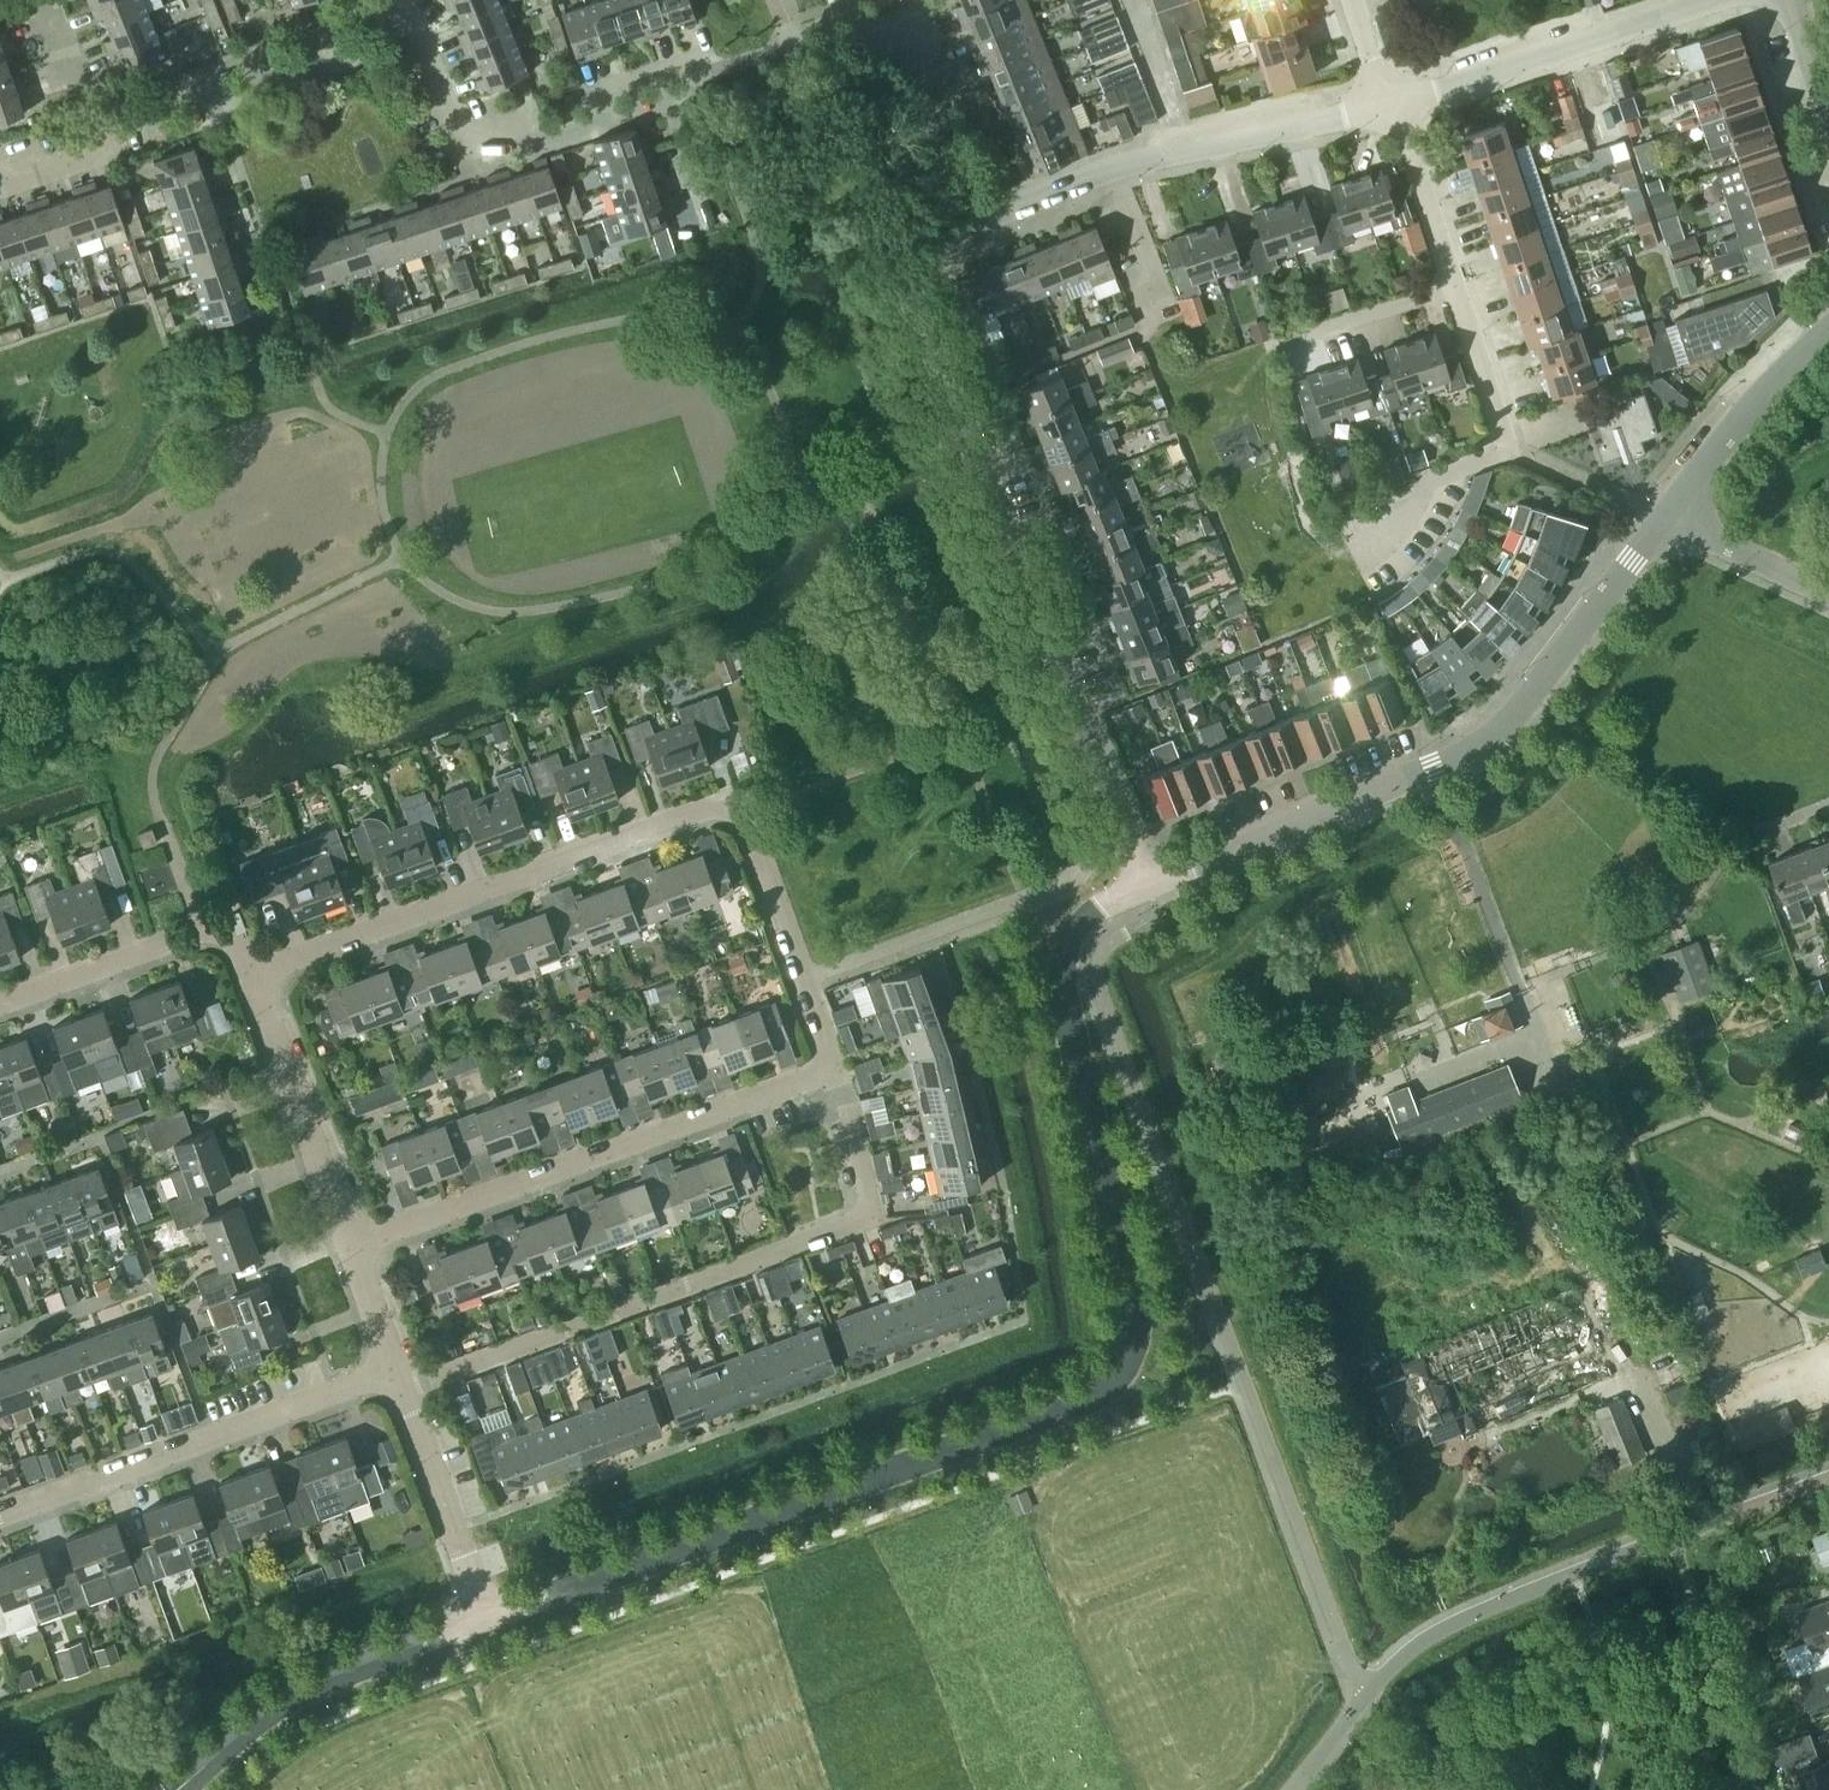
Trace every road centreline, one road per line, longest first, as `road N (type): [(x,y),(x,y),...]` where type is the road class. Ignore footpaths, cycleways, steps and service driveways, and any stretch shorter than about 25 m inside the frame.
road 1 (tertiary): [(490,1618),(1108,1380),(1132,1338),(1134,1307),(1061,969),(1091,910),(1143,878)]
road 2 (residential): [(832,1055),(761,826),(738,800),(252,976)]
road 3 (residential): [(1143,878),(911,289),(922,246),(969,226)]
road 4 (residential): [(901,20),(703,75),(698,60),(599,93),(606,117),(536,139),(529,118),(461,142),(408,0)]
road 5 (residential): [(394,1378),(486,1365),(860,1215),(872,1183),(832,1055)]
road 6 (tertiary): [(1143,878),(1433,765),(1519,713),(1670,513)]
road 7 (residential): [(352,1247),(832,1055)]
road 8 (residential): [(969,226),(1114,168),(1393,105)]
road 9 (residential): [(0,1515),(326,1395),(394,1378)]
road 10 (residential): [(392,0),(321,27),(331,56),(220,98),(213,76),(123,112),(113,130)]
road 11 (tertiary): [(174,1789),(241,1732),(316,1684),(490,1618)]
road 12 (residential): [(1510,448),(1393,105)]
road 13 (residential): [(1393,105),(1711,0)]
road 14 (residential): [(352,1247),(252,976)]
road 15 (residential): [(252,976),(227,936),(203,932),(0,1005)]
road 16 (residential): [(490,1618),(394,1378)]
road 17 (tertiary): [(1670,513),(1828,330)]
road 18 (residential): [(969,226),(901,20)]
road 19 (residential): [(1828,588),(1670,513)]
road 20 (residential): [(113,130),(58,0)]
road 21 (residential): [(394,1378),(352,1247)]
road 22 (residential): [(113,130),(102,153),(0,187)]

